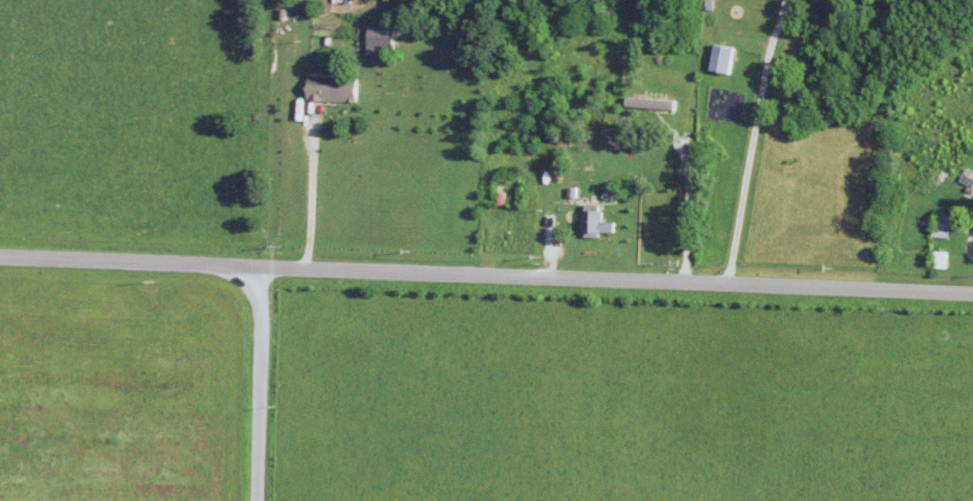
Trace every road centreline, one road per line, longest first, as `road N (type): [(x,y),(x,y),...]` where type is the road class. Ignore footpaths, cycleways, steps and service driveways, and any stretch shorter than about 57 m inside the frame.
road 1 (residential): [(0,259),(972,295)]
road 2 (residential): [(253,269),(260,318),(256,500)]
road 3 (residential): [(306,271),(317,101)]

